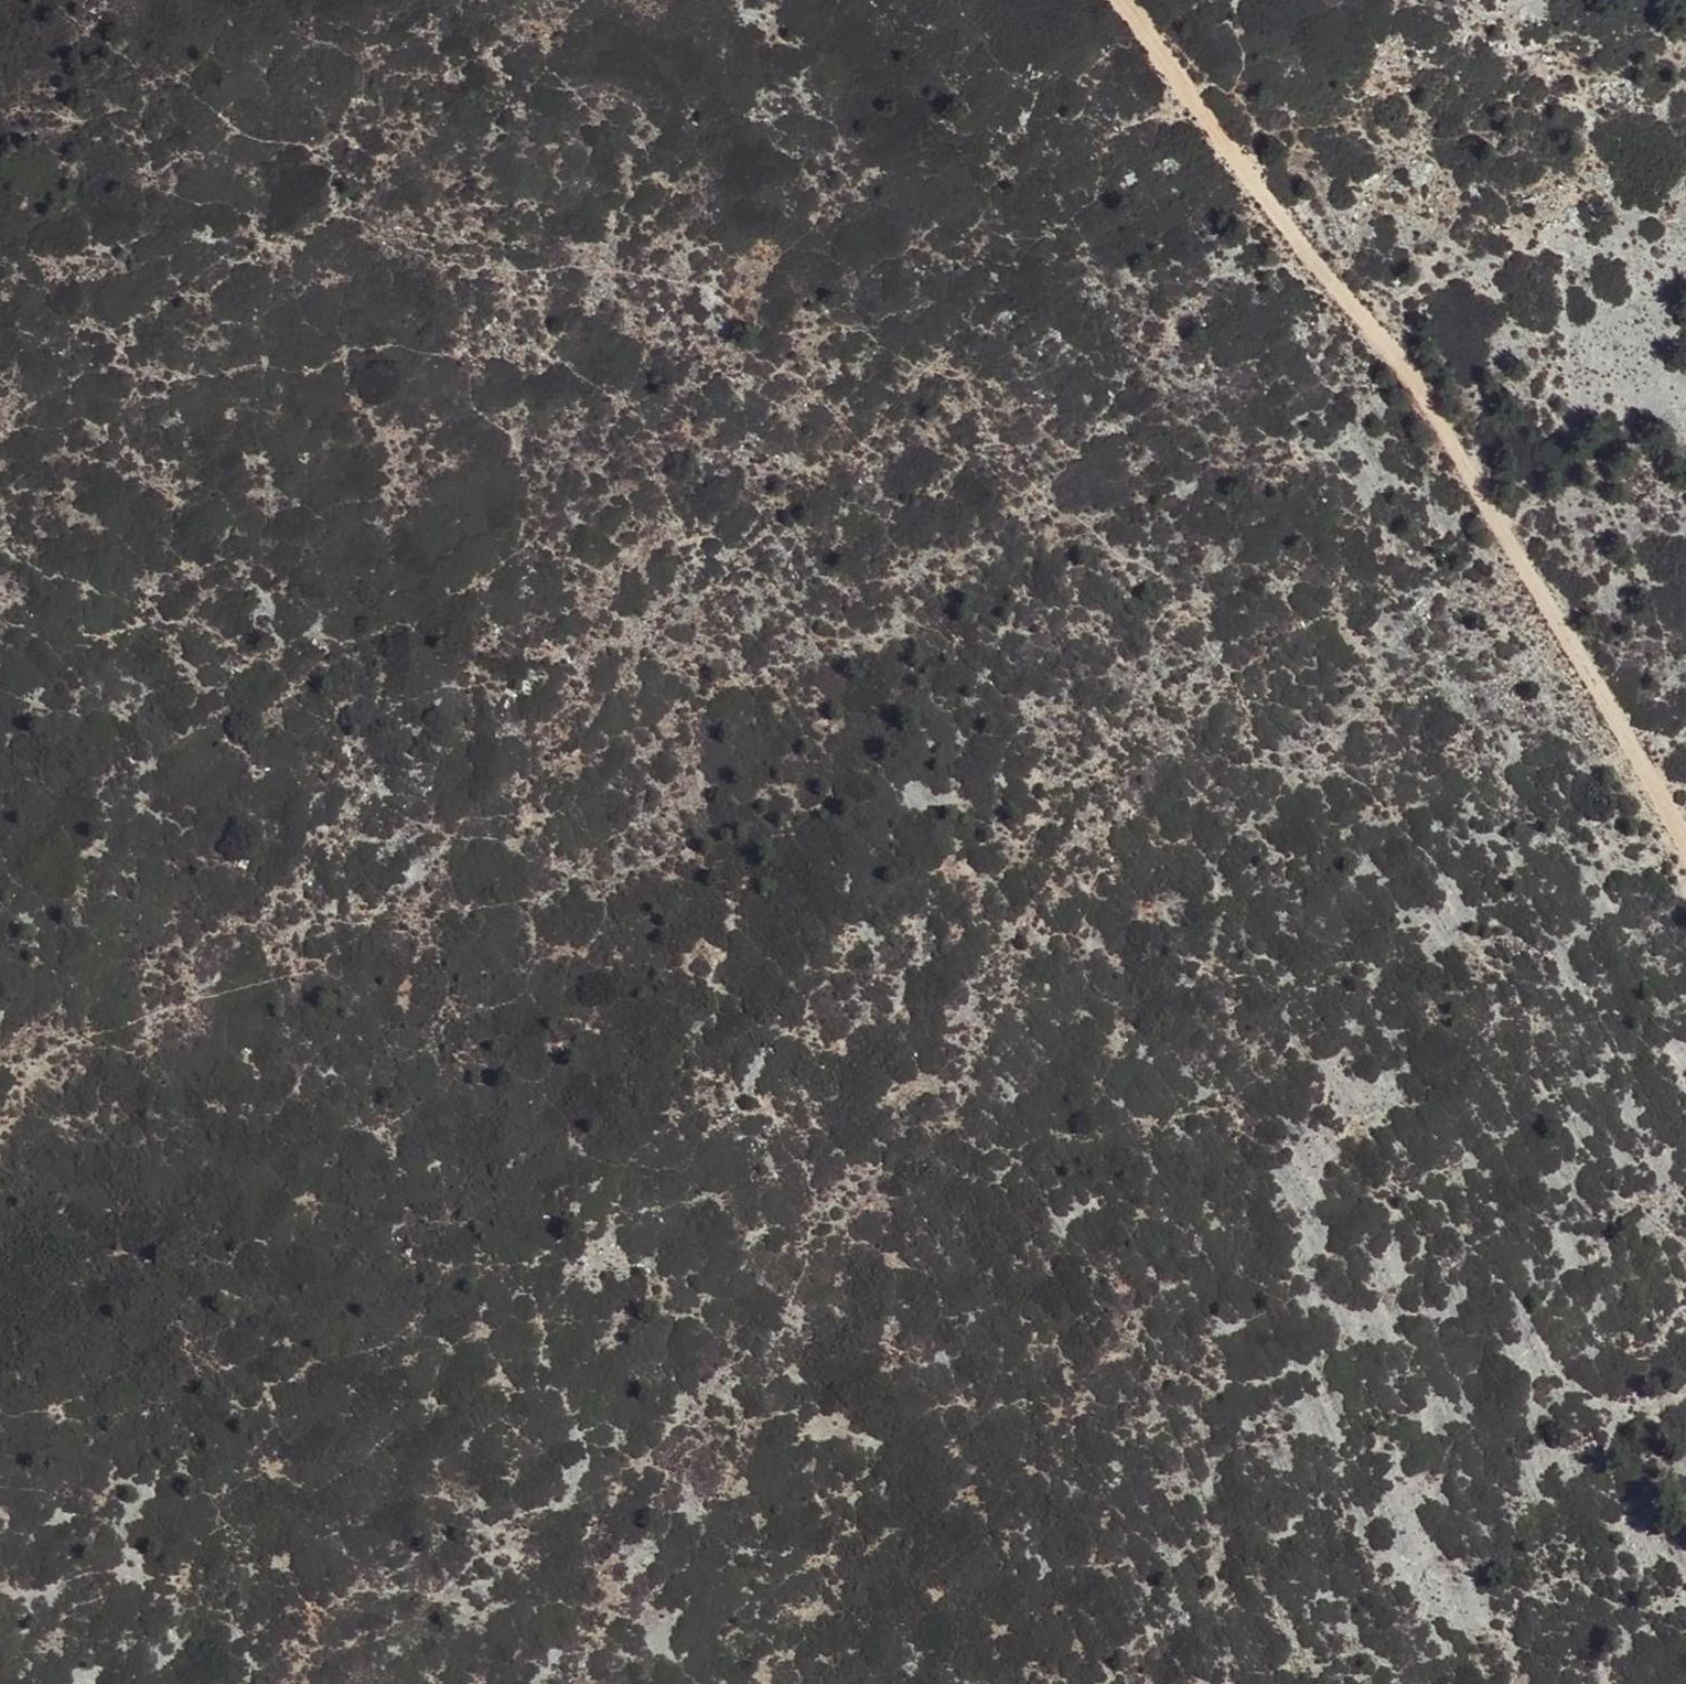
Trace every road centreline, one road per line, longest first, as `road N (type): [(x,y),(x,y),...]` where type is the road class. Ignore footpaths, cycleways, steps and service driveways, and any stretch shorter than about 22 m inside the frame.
road 1 (track): [(1119,0),(1571,663),(1685,893)]

